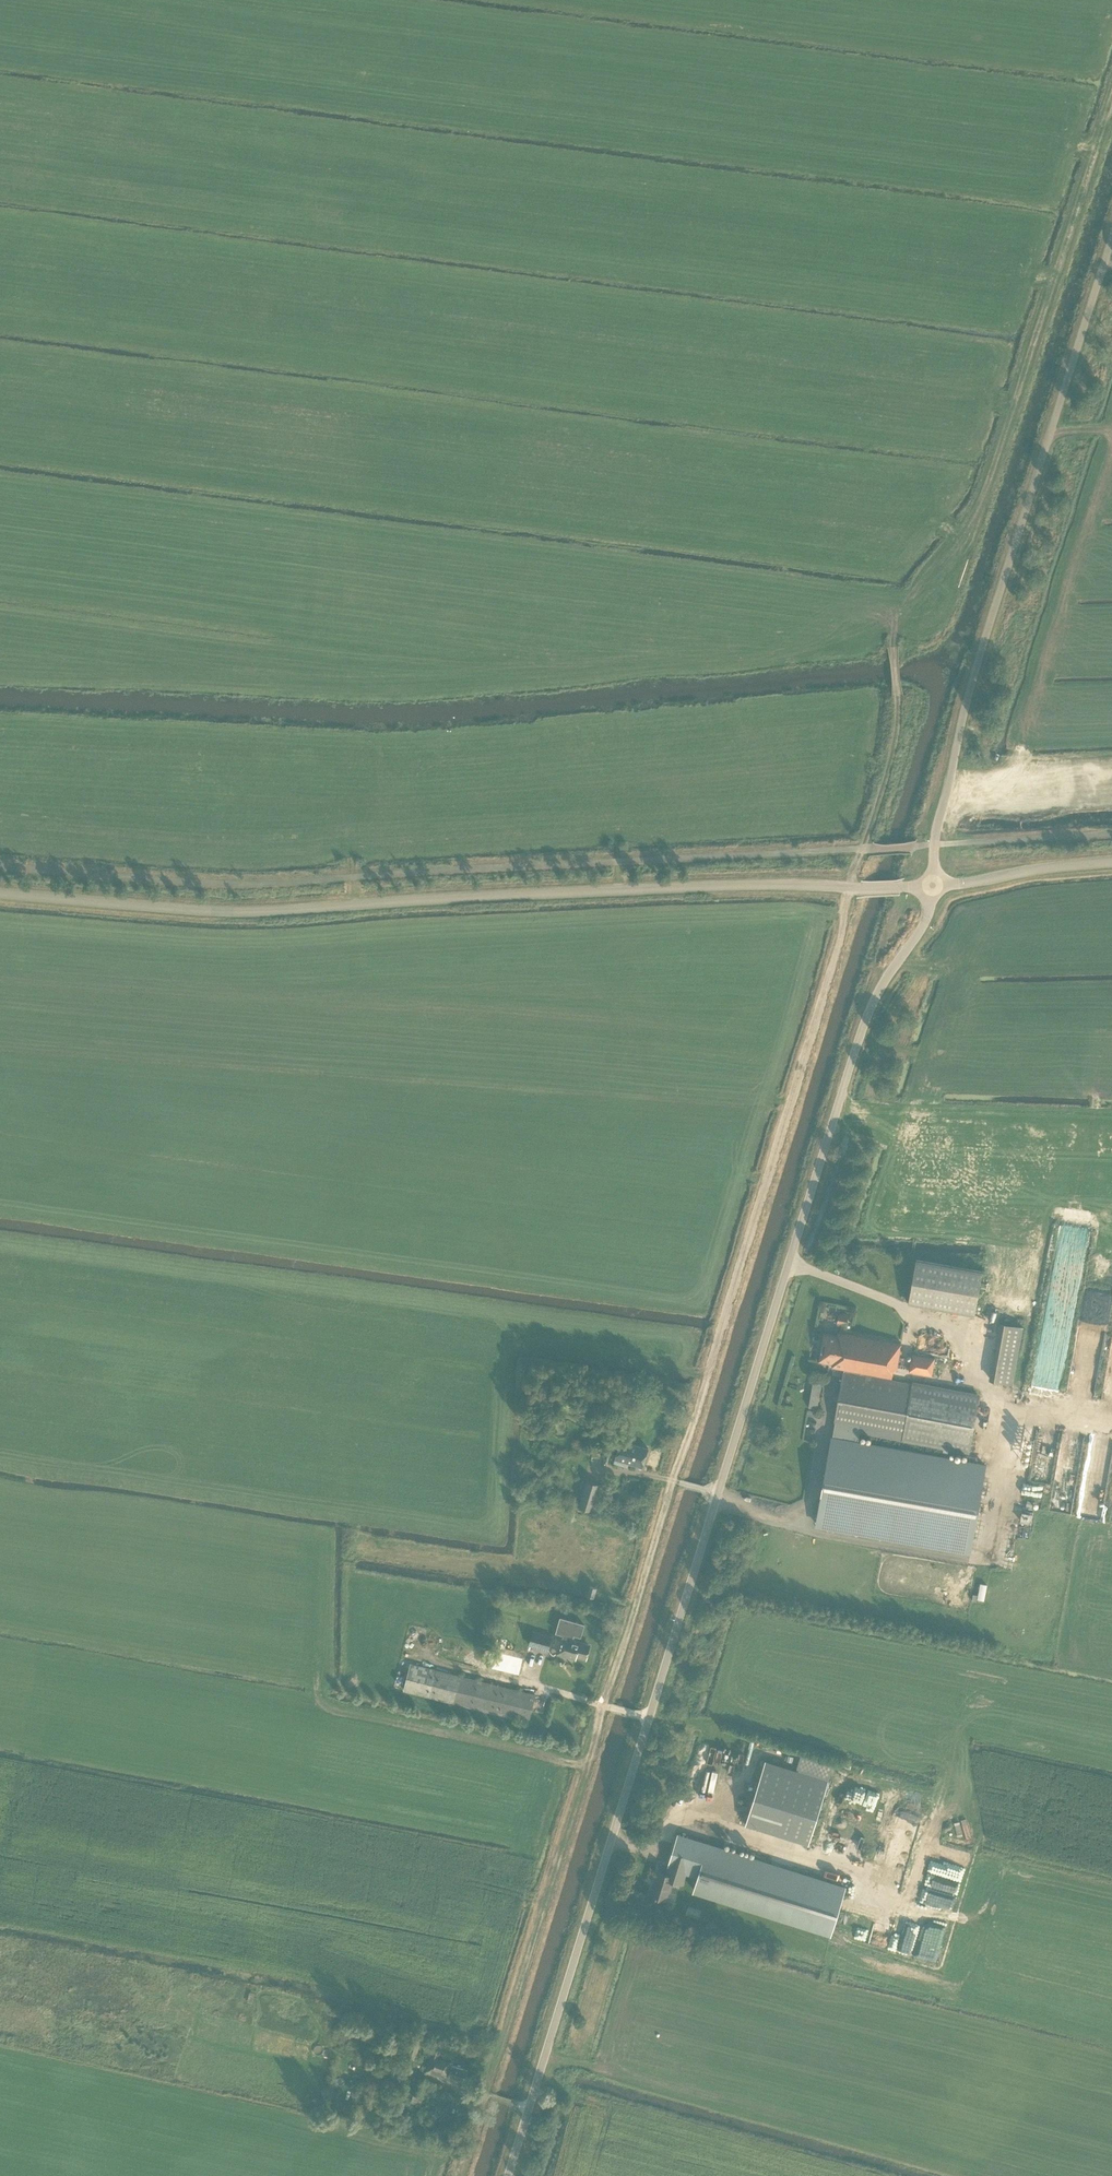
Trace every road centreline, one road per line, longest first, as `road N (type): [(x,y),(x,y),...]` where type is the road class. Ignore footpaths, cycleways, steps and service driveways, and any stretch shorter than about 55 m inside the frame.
road 1 (track): [(862,848),(835,964),(459,2175)]
road 2 (unclassified): [(508,2175),(863,1024),(927,919),(937,885)]
road 3 (unclassified): [(0,895),(246,915),(558,894),(937,885)]
road 4 (track): [(862,848),(895,740),(894,632),(988,484),(1111,99)]
road 5 (unclassified): [(937,885),(934,844),(970,687),(1111,233)]
road 6 (unclassified): [(937,885),(1111,862)]

